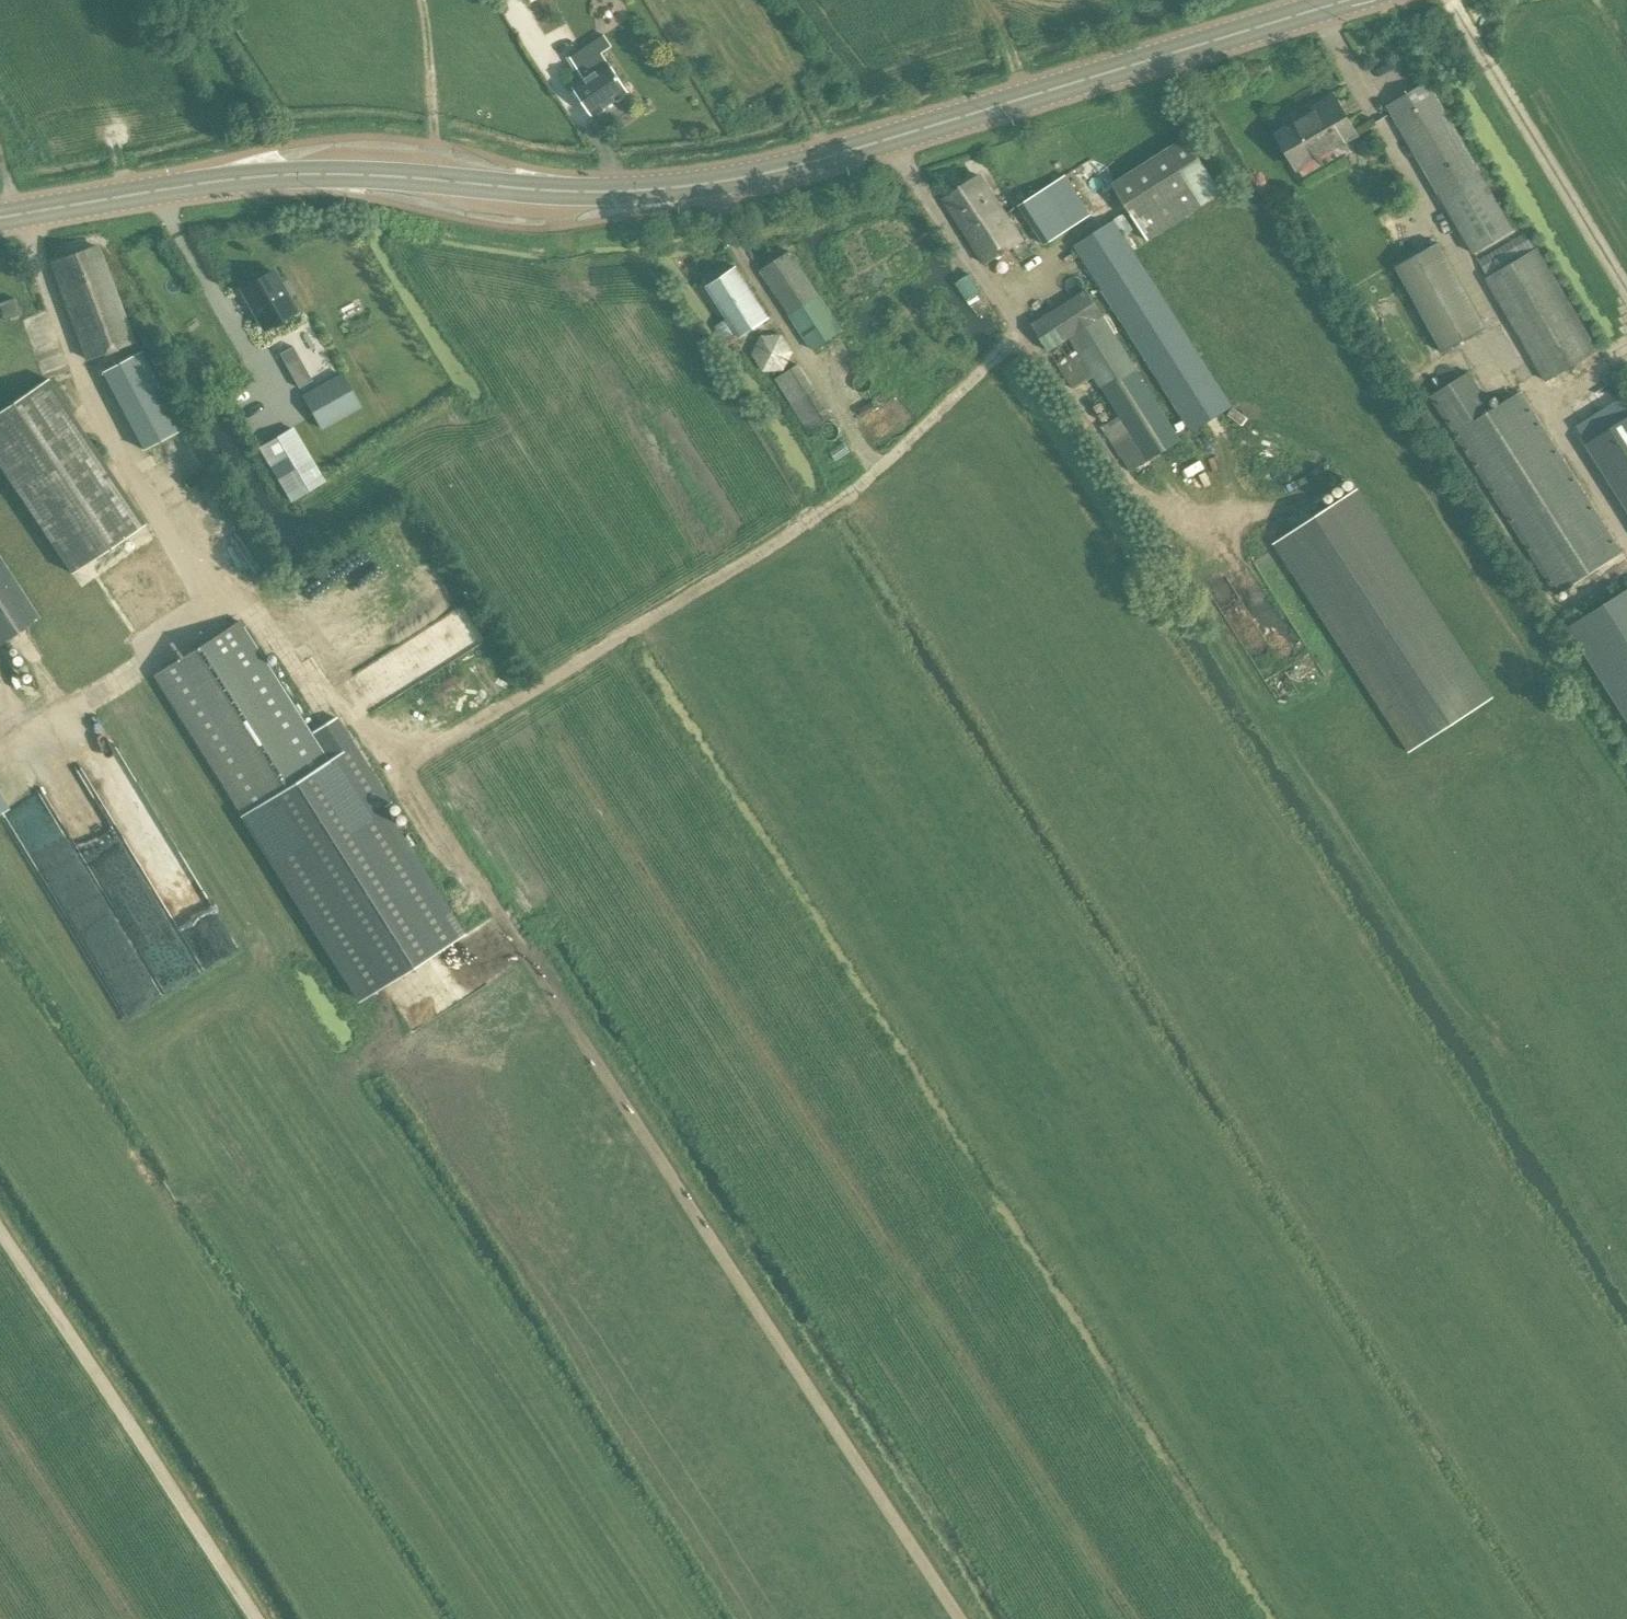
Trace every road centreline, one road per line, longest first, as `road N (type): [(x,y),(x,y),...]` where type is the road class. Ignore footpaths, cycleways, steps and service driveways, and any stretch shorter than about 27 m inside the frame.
road 1 (primary): [(0,218),(282,176),(553,191),(703,184),(843,156),(1368,0)]
road 2 (track): [(955,1618),(357,712),(313,688),(243,589),(164,526)]
road 3 (track): [(0,1235),(257,1618)]
road 4 (track): [(437,180),(422,0)]
road 5 (track): [(1547,408),(1626,534)]

